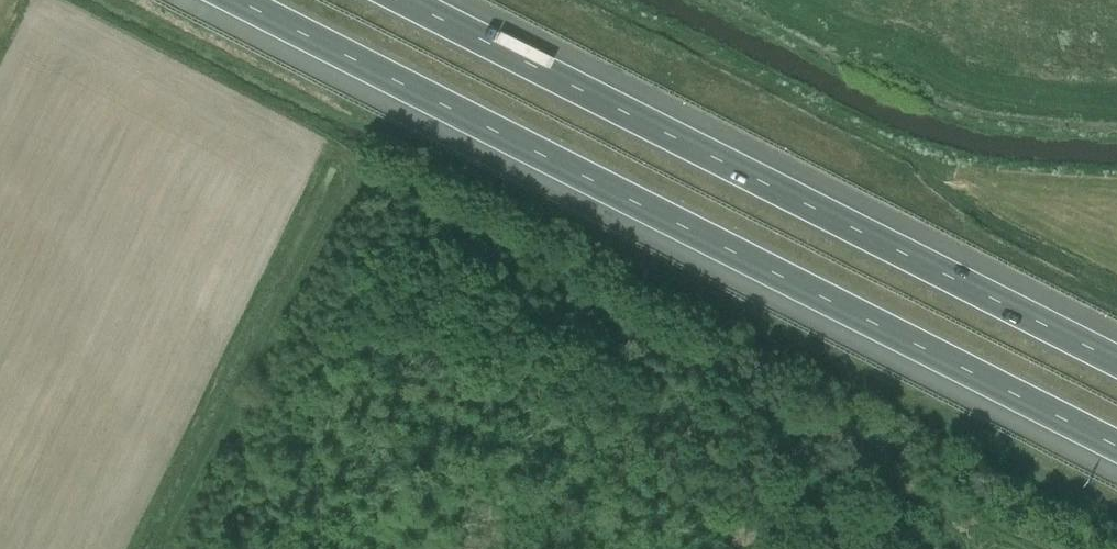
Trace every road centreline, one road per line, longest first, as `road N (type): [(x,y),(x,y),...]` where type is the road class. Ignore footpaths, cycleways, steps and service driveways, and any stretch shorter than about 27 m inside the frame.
road 1 (motorway): [(233,0),(1116,445)]
road 2 (motorway): [(1116,348),(424,0)]
road 3 (track): [(342,220),(174,548)]

